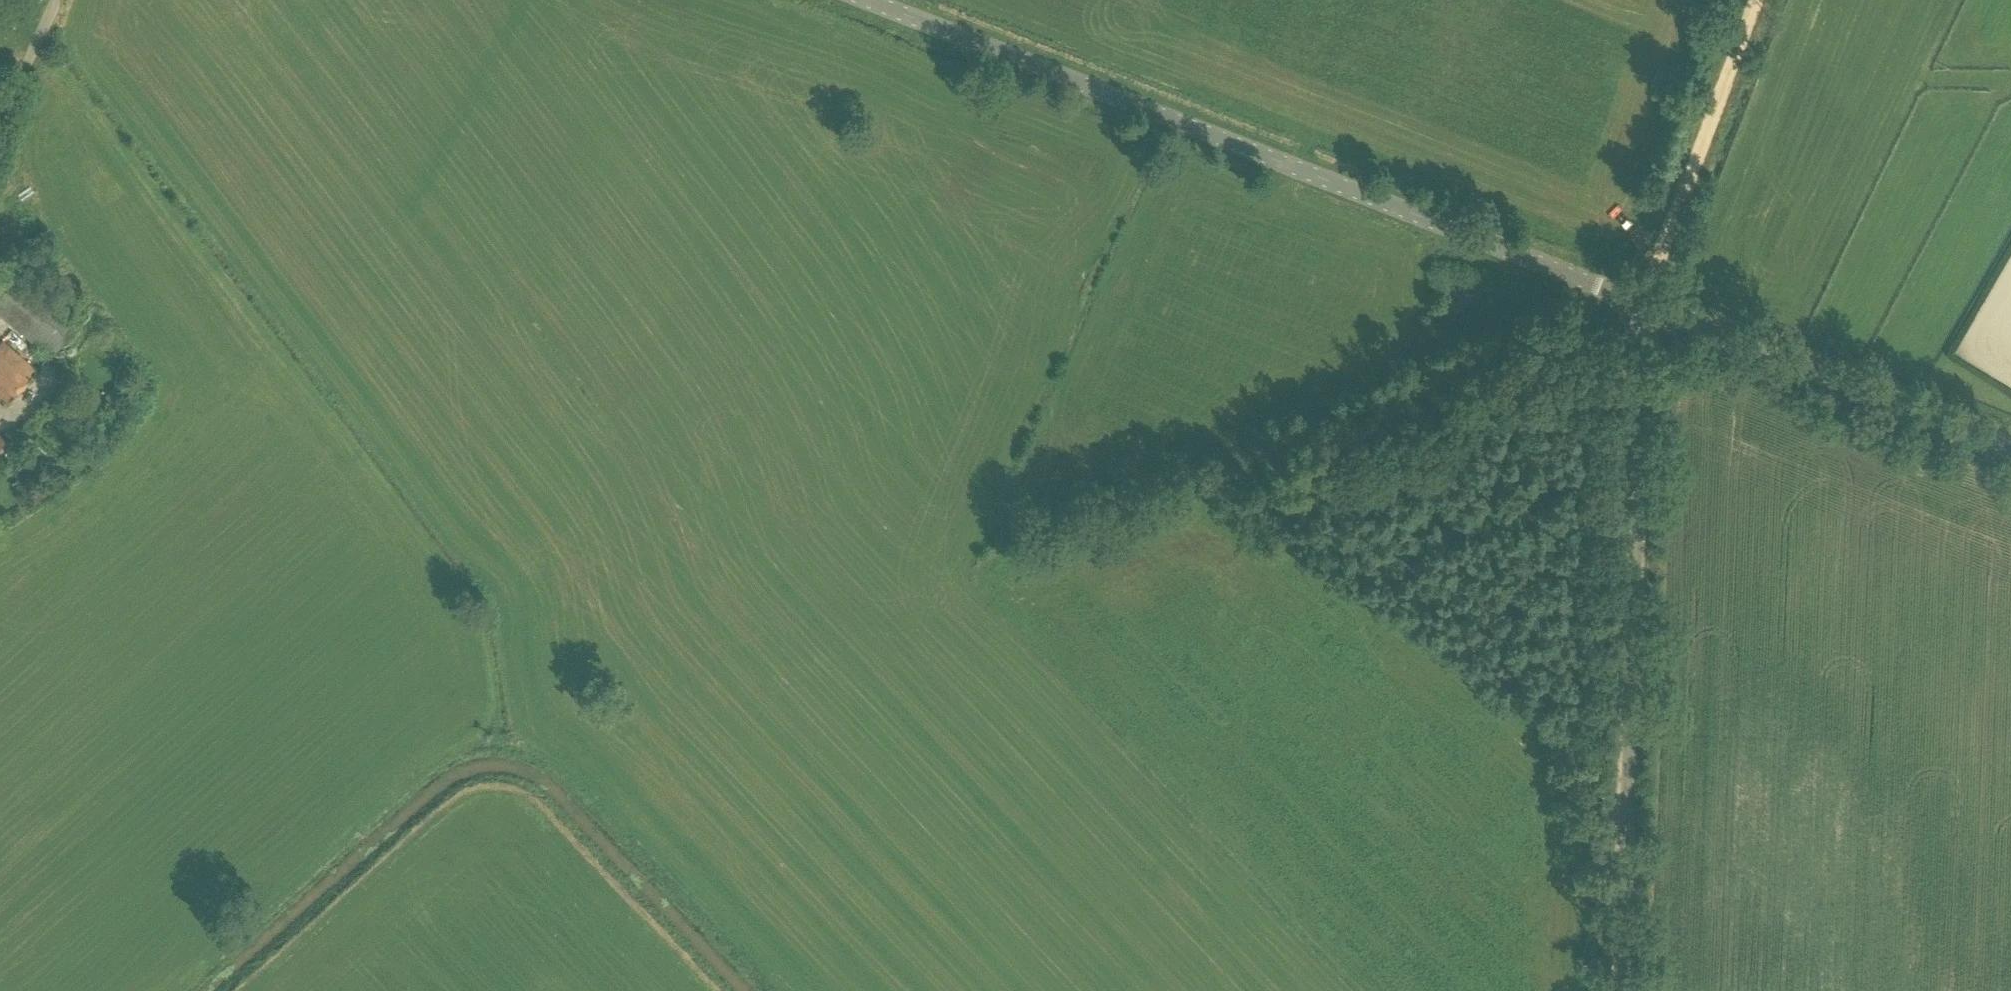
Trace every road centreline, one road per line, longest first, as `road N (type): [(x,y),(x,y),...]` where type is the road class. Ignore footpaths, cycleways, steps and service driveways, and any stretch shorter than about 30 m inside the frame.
road 1 (unclassified): [(1640,305),(861,0)]
road 2 (unclassified): [(1614,990),(1640,305)]
road 3 (unclassified): [(2010,450),(1640,305)]
road 4 (track): [(1640,305),(1751,0)]

